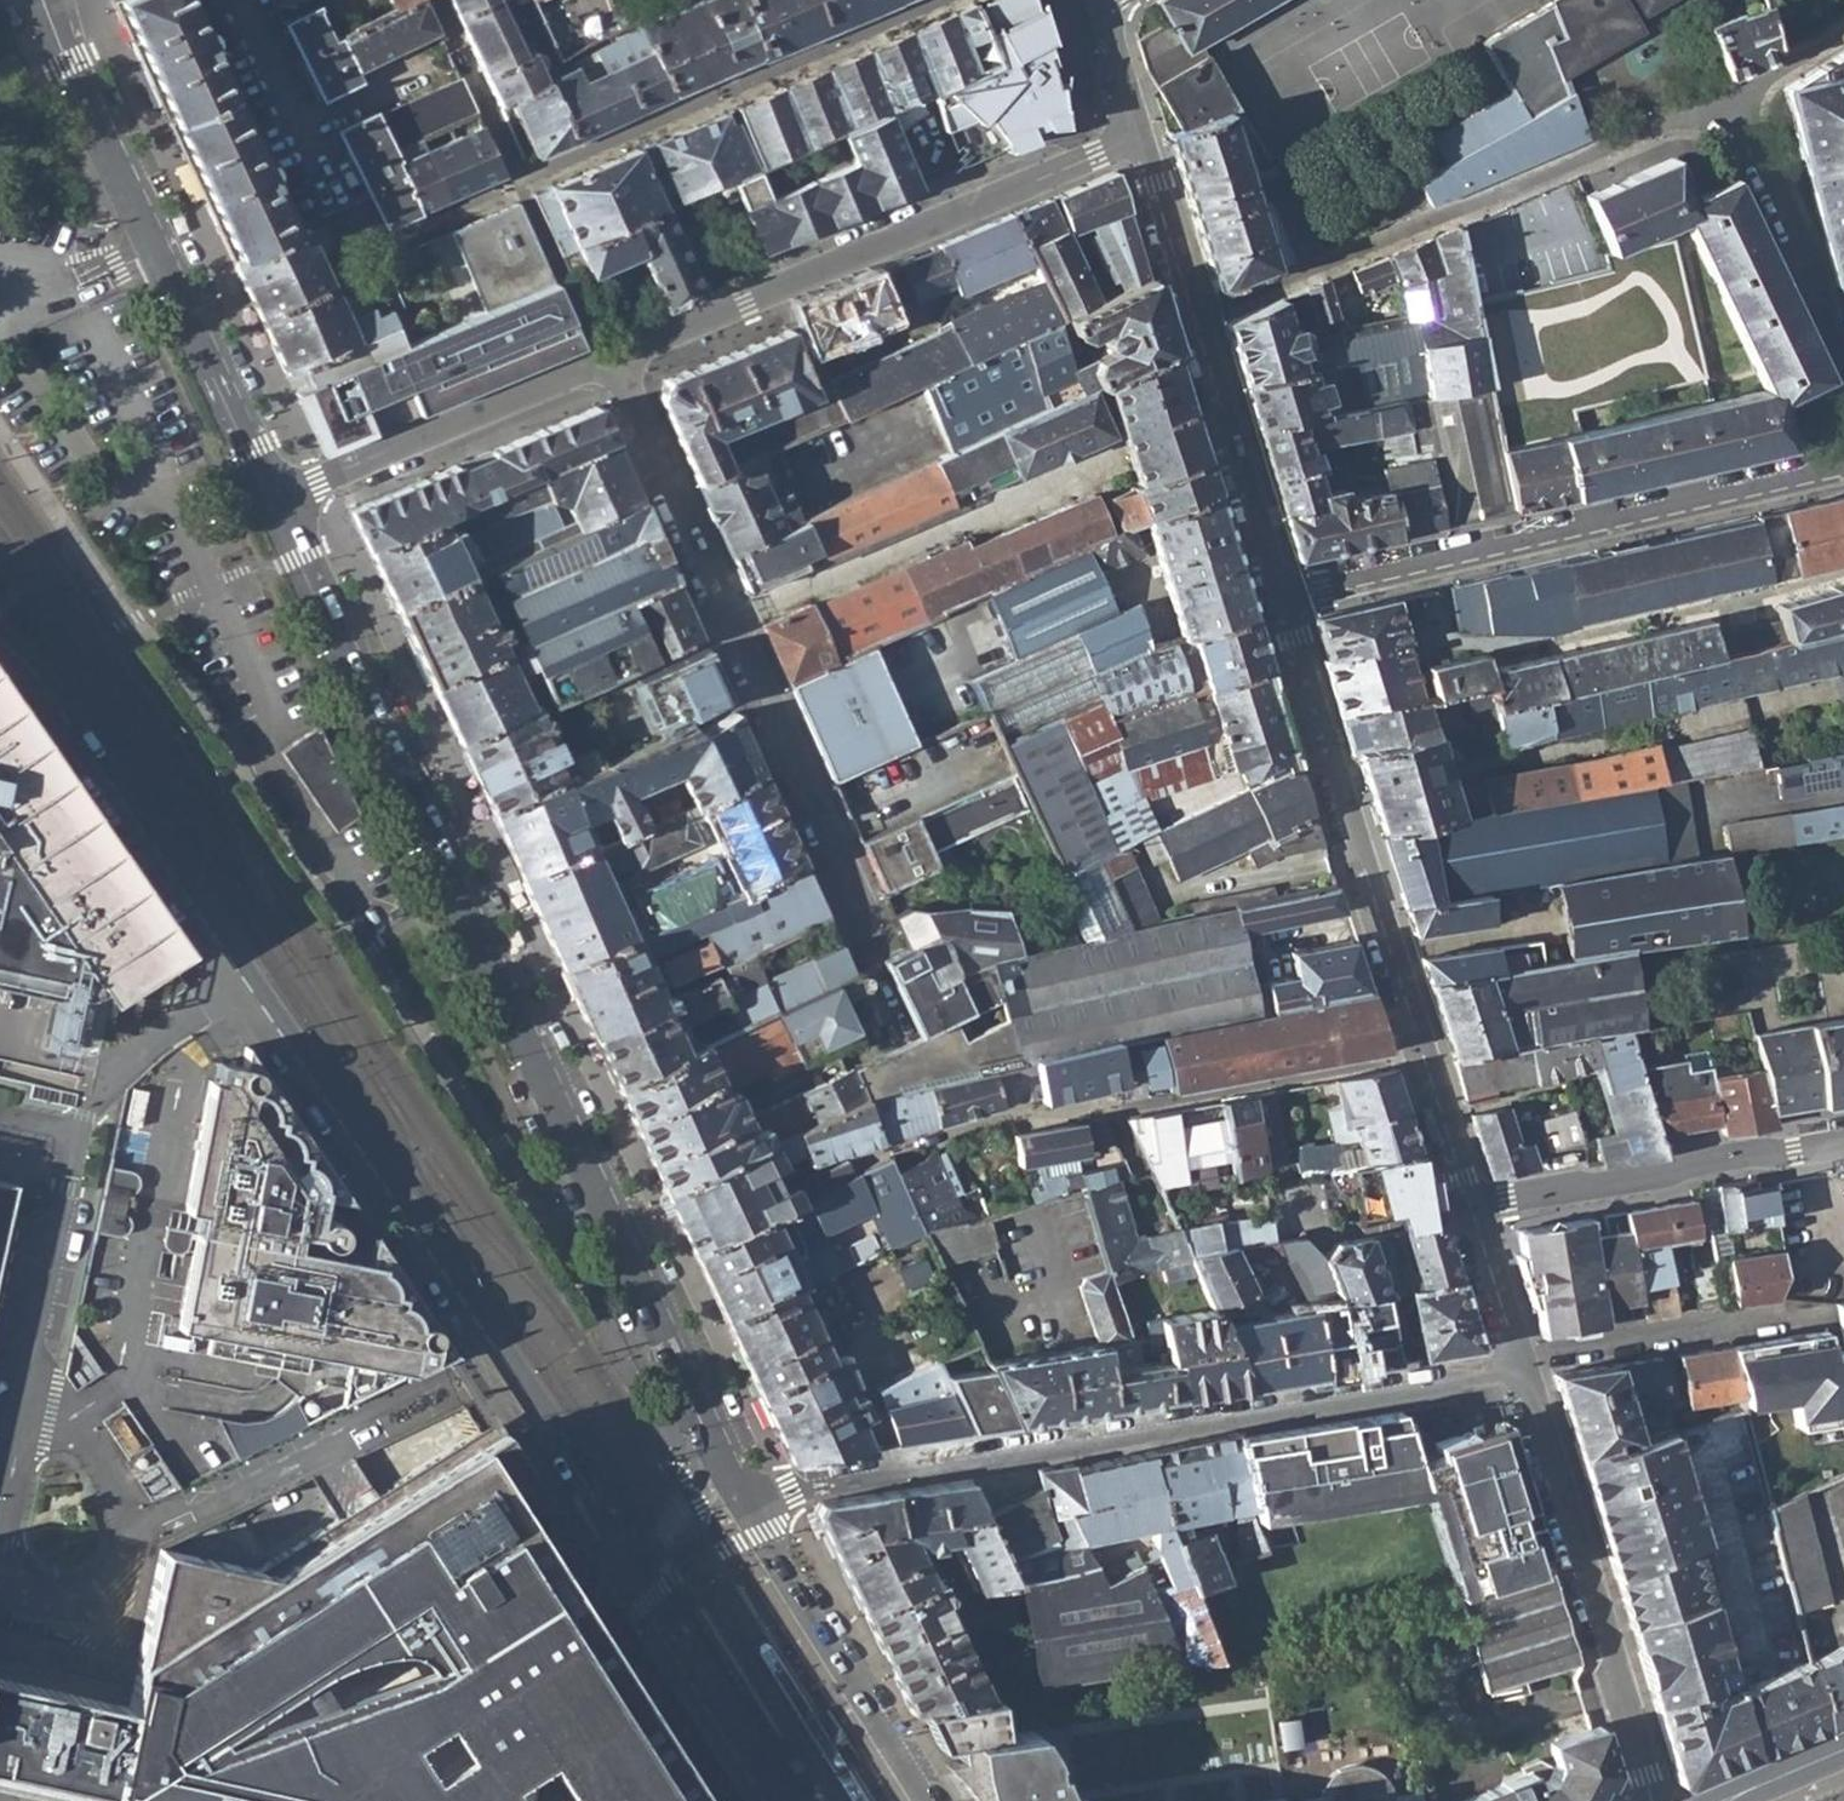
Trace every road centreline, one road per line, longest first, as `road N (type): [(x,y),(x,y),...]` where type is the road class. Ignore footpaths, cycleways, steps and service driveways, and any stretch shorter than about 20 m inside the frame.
road 1 (secondary): [(0,609),(640,1575)]
road 2 (secondary): [(728,1467),(272,505)]
road 3 (residential): [(745,1499),(1081,1447),(1519,1365)]
road 4 (residential): [(1470,1208),(1279,596)]
road 5 (residential): [(607,363),(868,930)]
road 6 (residential): [(1843,466),(1279,596)]
road 7 (residential): [(607,363),(1098,156),(1128,130)]
road 8 (secondary): [(272,505),(43,0)]
road 9 (residential): [(1279,596),(1144,151),(1128,130)]
road 10 (residential): [(1653,1800),(1519,1365)]
road 11 (residential): [(1470,1208),(1562,1186),(1596,1187),(1843,1143)]
road 12 (residential): [(272,505),(607,363)]
road 13 (secondary): [(926,1800),(745,1499)]
road 14 (residential): [(1519,1365),(1822,1318)]
road 15 (secondary): [(640,1575),(784,1800)]
road 16 (residential): [(1519,1365),(1470,1208)]
road 17 (residential): [(728,1467),(694,1494),(640,1575)]
road 18 (residential): [(1128,130),(1098,0)]

